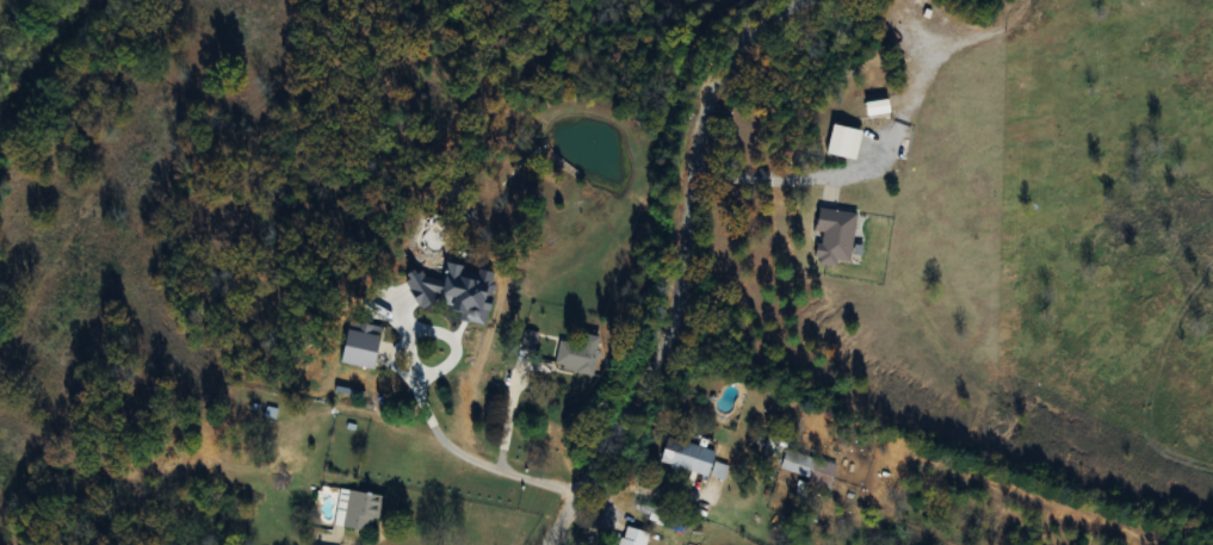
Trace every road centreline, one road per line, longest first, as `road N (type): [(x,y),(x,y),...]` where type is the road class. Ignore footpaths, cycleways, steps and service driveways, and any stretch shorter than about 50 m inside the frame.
road 1 (tertiary): [(548,544),(661,355),(682,280),(693,163),(710,97),(743,45),(805,0)]

